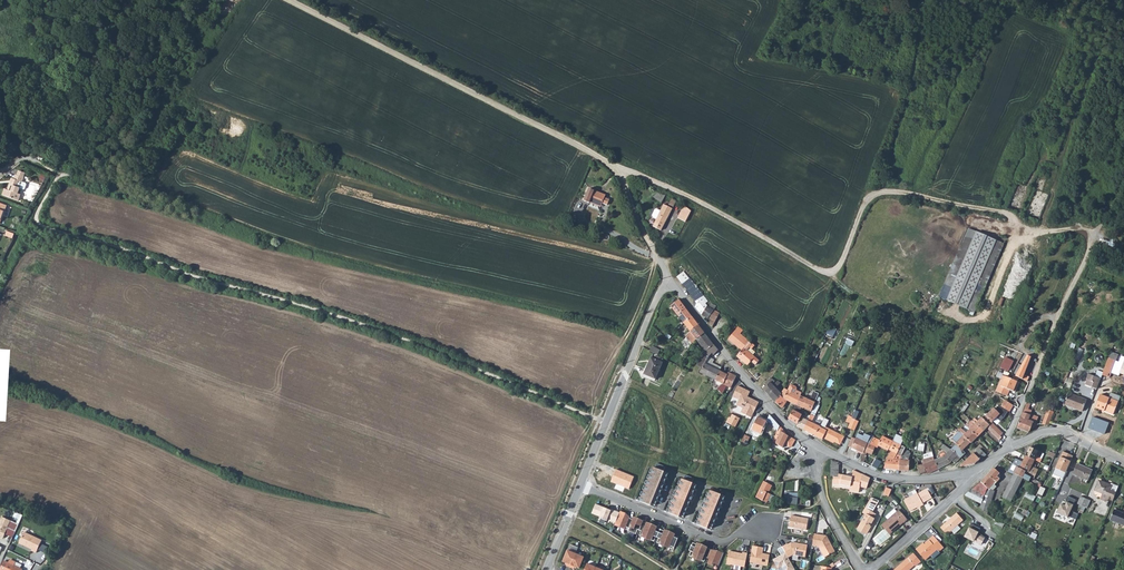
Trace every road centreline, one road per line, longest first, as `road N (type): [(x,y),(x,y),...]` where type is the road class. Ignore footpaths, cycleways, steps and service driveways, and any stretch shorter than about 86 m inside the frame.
road 1 (track): [(613,166),(662,183),(825,273),(841,264),(873,193),(1007,215),(1017,235),(991,313),(963,318)]
road 2 (track): [(658,259),(613,166),(289,0)]
road 3 (residential): [(820,447),(786,425),(669,285)]
road 4 (residential): [(669,285),(580,486)]
road 5 (residential): [(580,486),(726,541),(766,525)]
road 6 (track): [(1043,355),(1123,183)]
road 7 (residential): [(970,472),(894,478),(820,447)]
road 8 (residential): [(970,472),(872,569)]
road 9 (residential): [(820,447),(824,502),(862,569)]
road 10 (residential): [(1123,462),(1061,431),(1006,450)]

